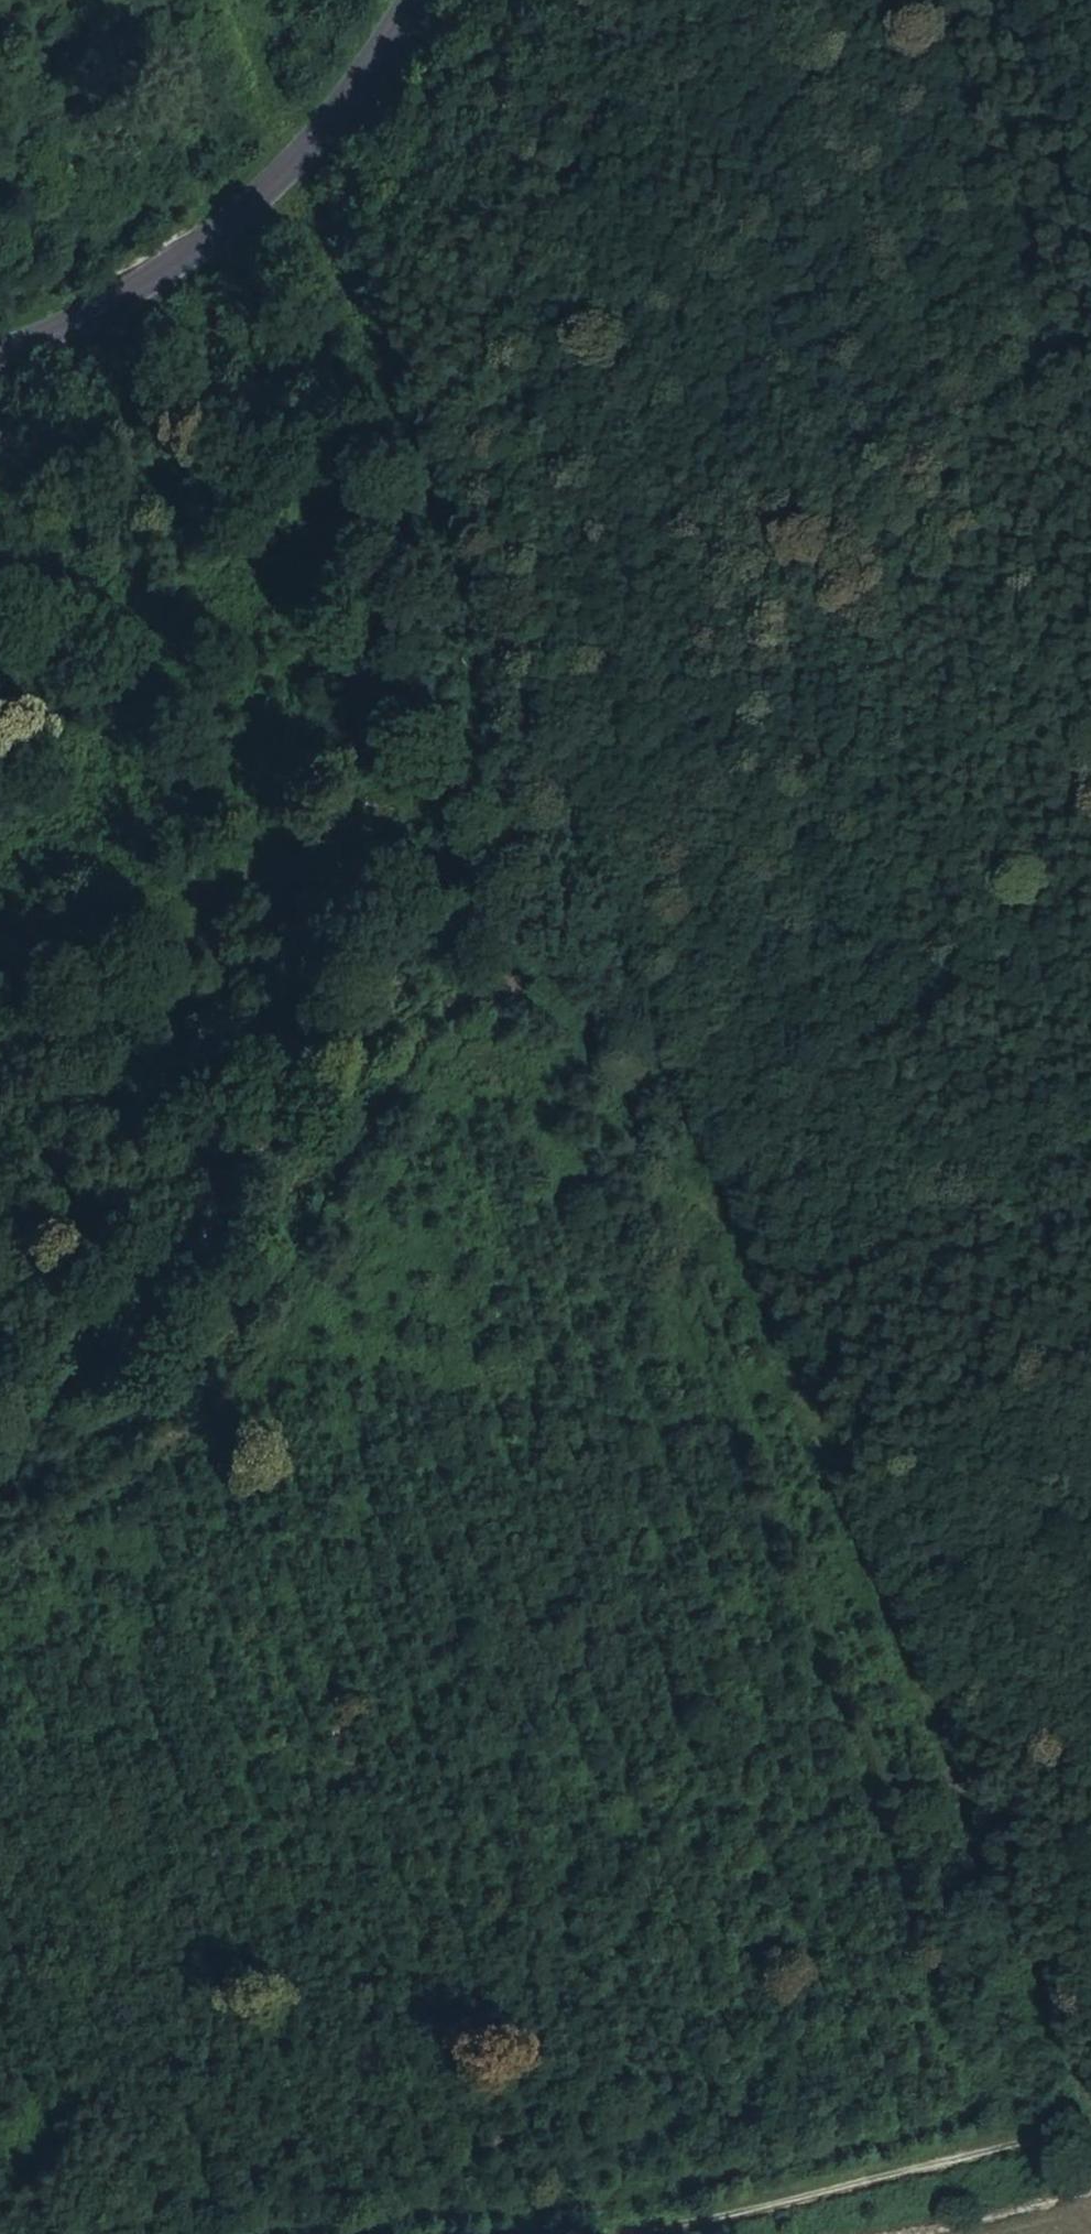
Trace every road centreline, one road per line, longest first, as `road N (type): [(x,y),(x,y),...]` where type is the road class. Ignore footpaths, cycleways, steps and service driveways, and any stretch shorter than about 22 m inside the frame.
road 1 (tertiary): [(0,353),(138,290),(238,219),(365,78),(414,0)]
road 2 (track): [(1090,2117),(951,2154),(548,2233)]

